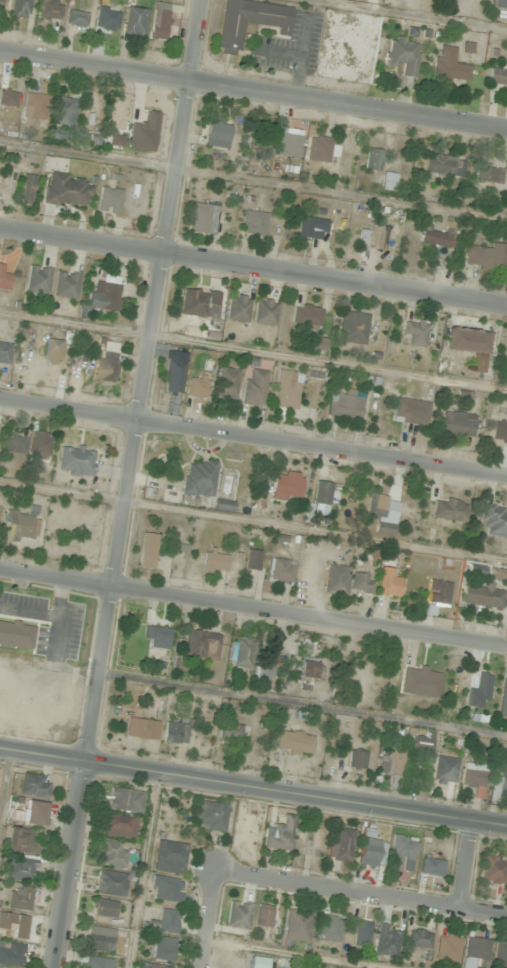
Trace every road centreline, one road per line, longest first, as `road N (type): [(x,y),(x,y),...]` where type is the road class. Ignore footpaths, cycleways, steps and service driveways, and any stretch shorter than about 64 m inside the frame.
road 1 (residential): [(199,0),(84,763)]
road 2 (residential): [(506,478),(0,398)]
road 3 (residential): [(506,649),(0,571)]
road 4 (residential): [(506,131),(0,54)]
road 5 (residential): [(506,308),(0,232)]
road 6 (tertiary): [(506,831),(84,763)]
road 7 (residential): [(506,915),(217,876)]
road 8 (residential): [(84,763),(57,967)]

